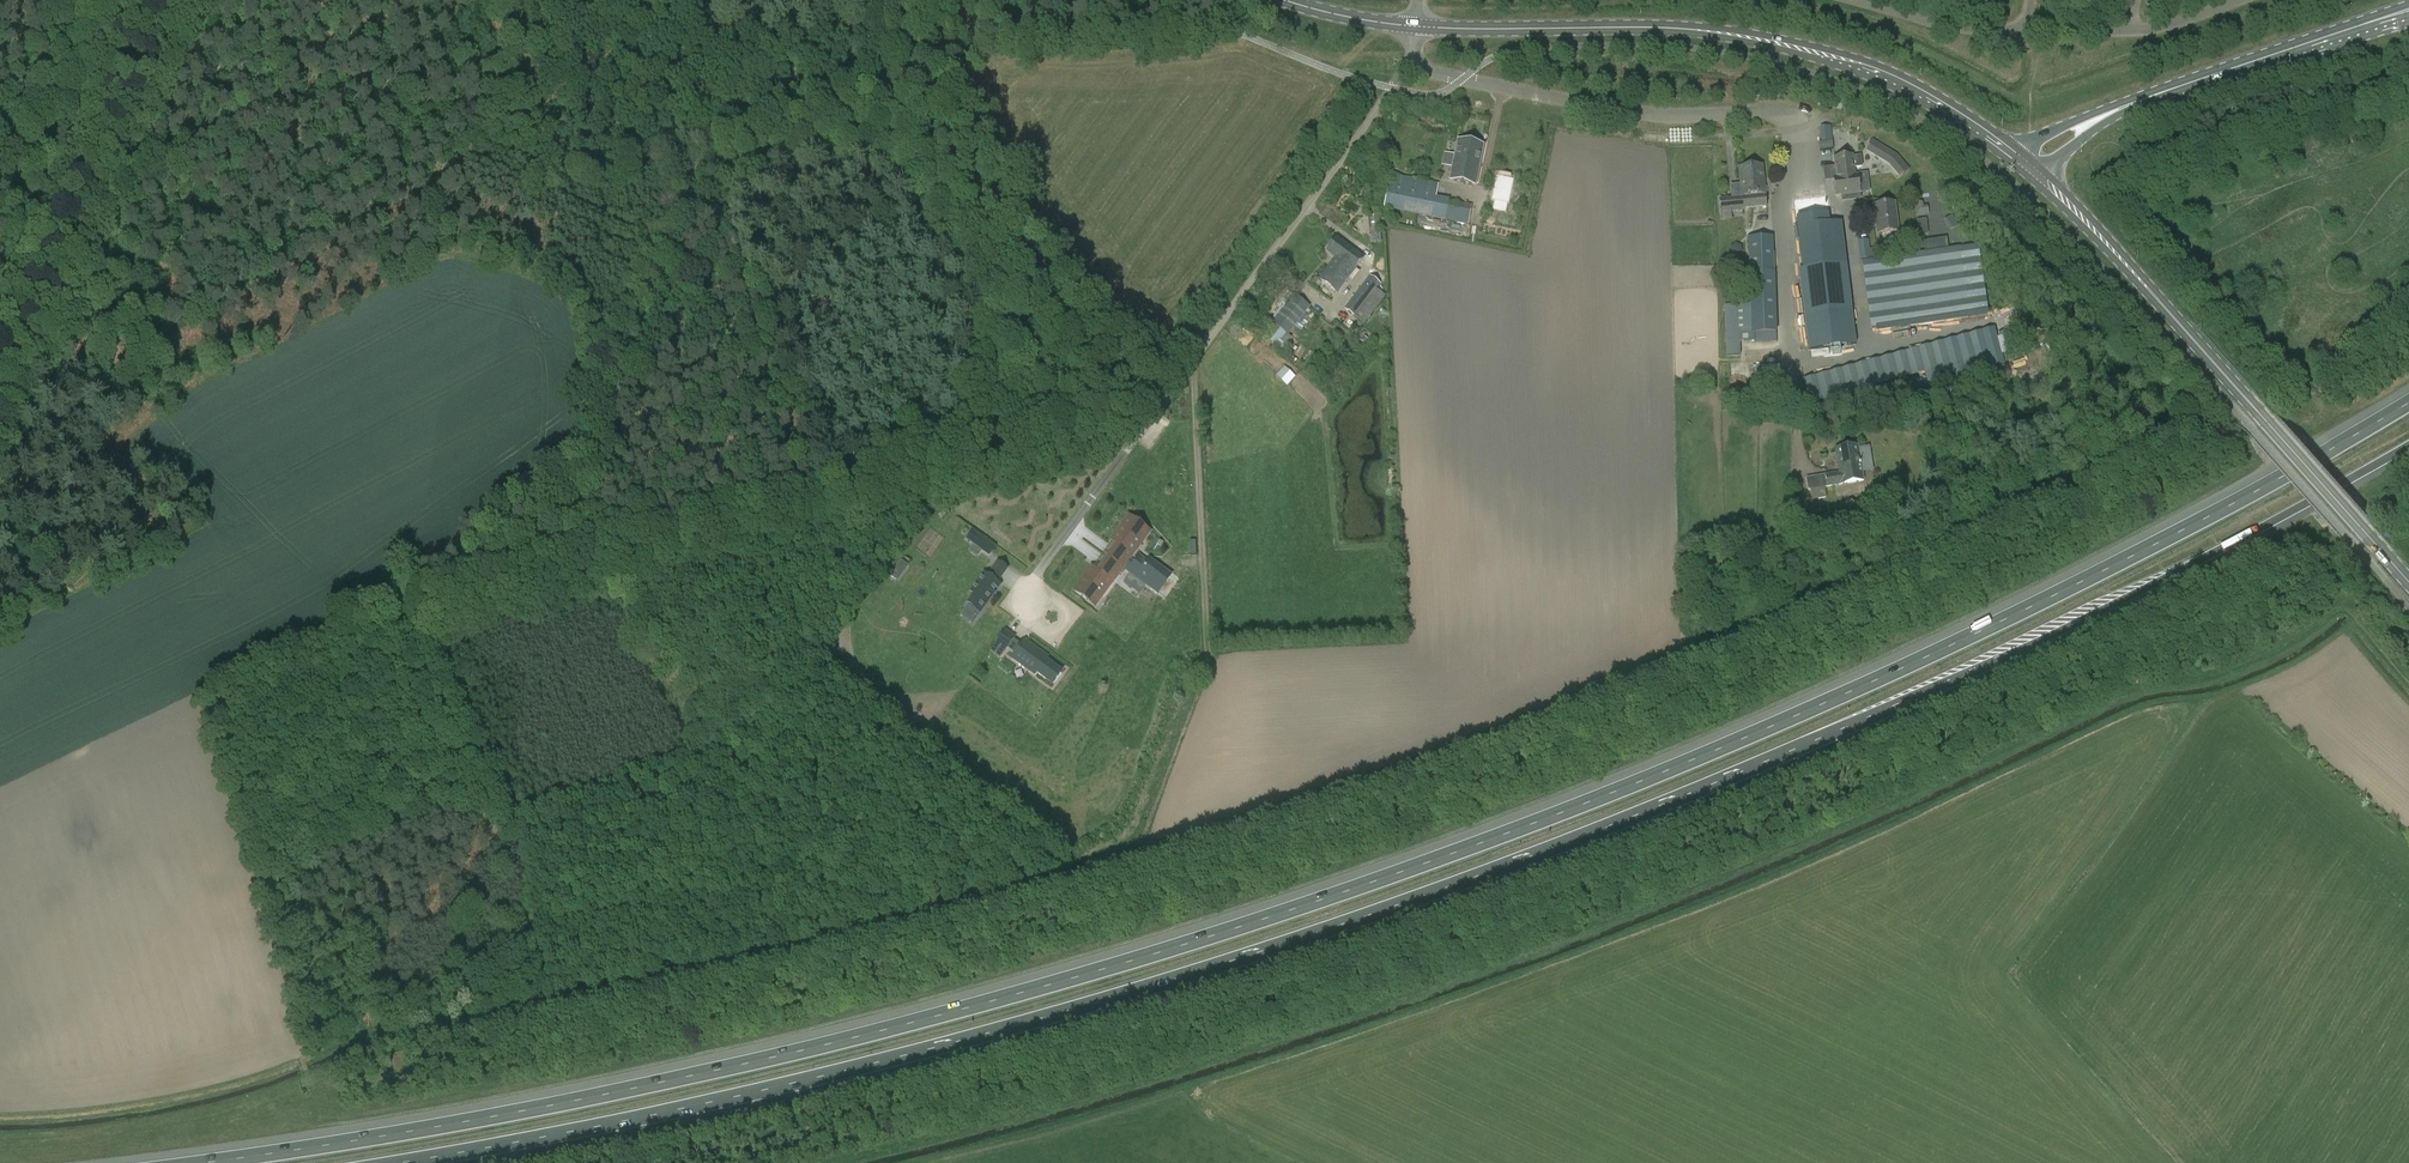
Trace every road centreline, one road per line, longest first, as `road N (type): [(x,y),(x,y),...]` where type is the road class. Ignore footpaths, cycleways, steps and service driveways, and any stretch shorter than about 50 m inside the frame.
road 1 (motorway): [(2408,403),(2037,604),(1737,742),(1410,870),(1076,979),(737,1066),(335,1145),(193,1162)]
road 2 (motorway): [(396,1162),(913,1054),(1237,961),(1482,875),(1959,681),(2408,444)]
road 3 (secondary): [(2015,157),(1893,79),(1774,43),(1669,29),(1415,27)]
road 4 (track): [(703,144),(541,164),(414,119),(103,164)]
road 5 (unclassified): [(1057,545),(1411,65)]
road 6 (track): [(1159,401),(617,550)]
road 7 (tertiary): [(2390,555),(2039,177)]
road 8 (track): [(1039,433),(993,282),(958,209),(896,137),(855,121),(854,0)]
road 9 (track): [(703,144),(589,415),(617,550)]
road 10 (unclassified): [(1411,65),(1637,113),(1777,112),(1798,129)]
road 11 (track): [(811,497),(719,141)]
road 12 (track): [(617,550),(329,634)]
road 13 (secondary): [(2141,100),(2408,10)]
road 14 (track): [(103,164),(13,361)]
road 15 (unclassified): [(2038,32),(1940,24),(1856,0)]
road 16 (track): [(174,0),(103,164)]
road 17 (track): [(855,121),(703,144)]
road 18 (secondary): [(2141,100),(2035,139),(2015,157)]
road 19 (secondary): [(1415,27),(1283,0)]
road 20 (secondary): [(2039,177),(2141,100)]

